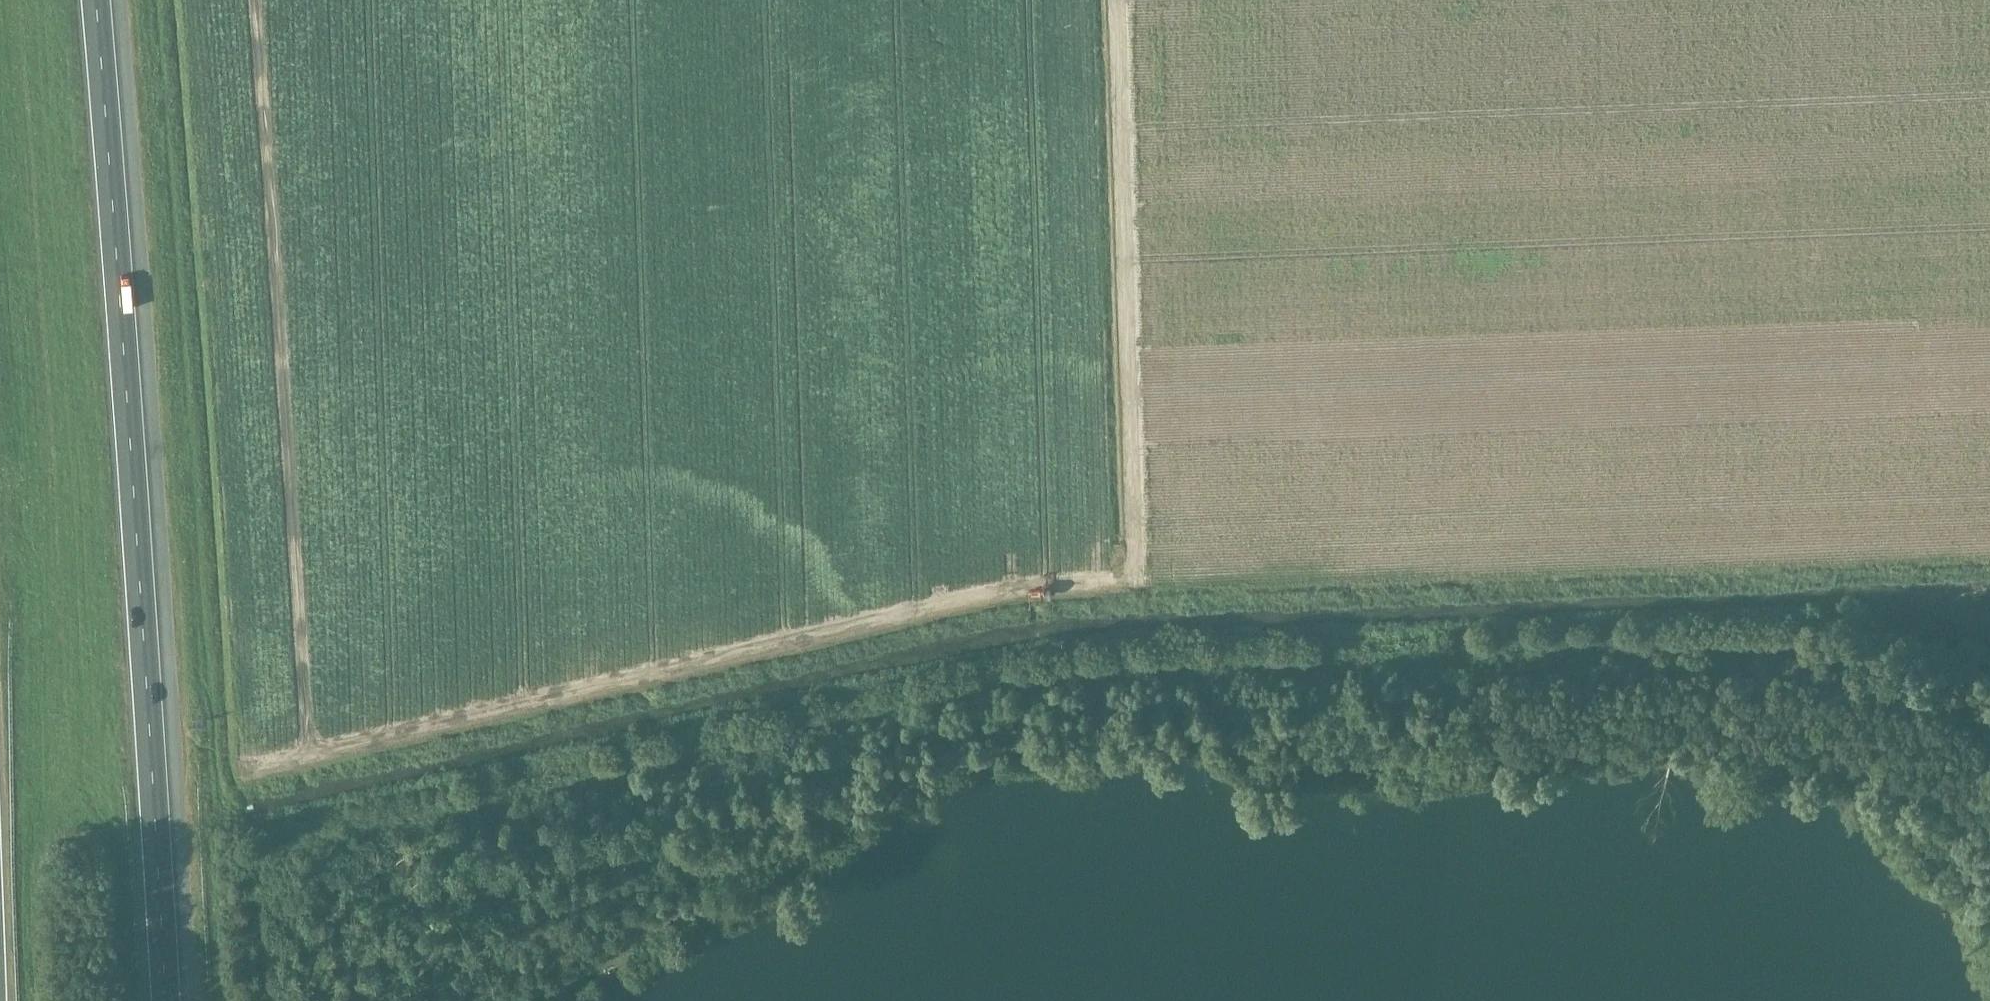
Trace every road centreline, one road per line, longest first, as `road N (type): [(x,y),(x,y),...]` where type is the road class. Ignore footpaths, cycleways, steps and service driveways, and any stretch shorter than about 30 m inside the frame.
road 1 (track): [(258,858),(1066,676),(1789,649)]
road 2 (track): [(1486,759),(1450,750),(1379,768),(1261,763),(1205,739),(1151,734),(1069,750),(972,753),(896,784),(785,868),(653,926),(544,1000)]
road 3 (motorway): [(166,1000),(96,0)]
road 4 (track): [(409,820),(430,1000)]

